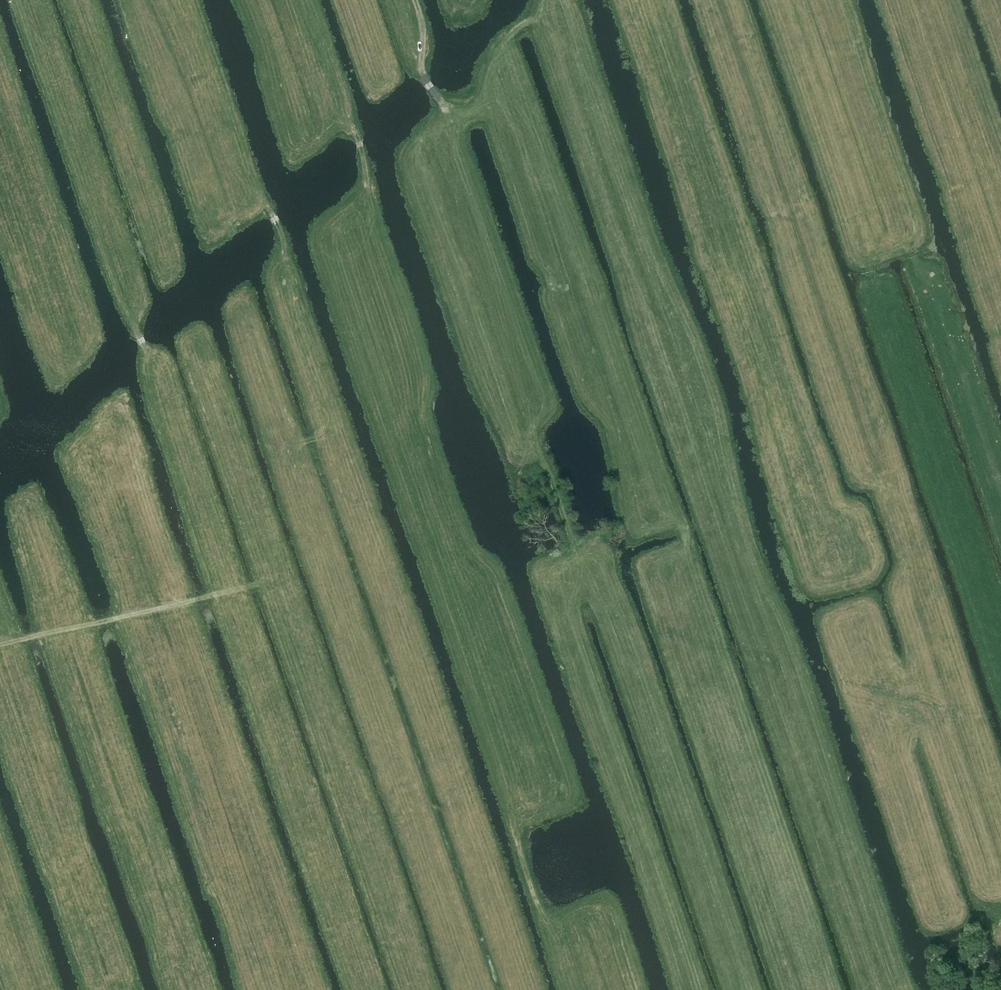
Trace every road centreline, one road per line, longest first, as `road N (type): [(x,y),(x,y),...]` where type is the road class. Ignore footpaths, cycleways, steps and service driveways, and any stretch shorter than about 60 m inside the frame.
road 1 (track): [(414,0),(424,73),(441,107),(463,110),(488,84),(497,51),(536,16),(536,0)]
road 2 (track): [(263,584),(0,644)]

